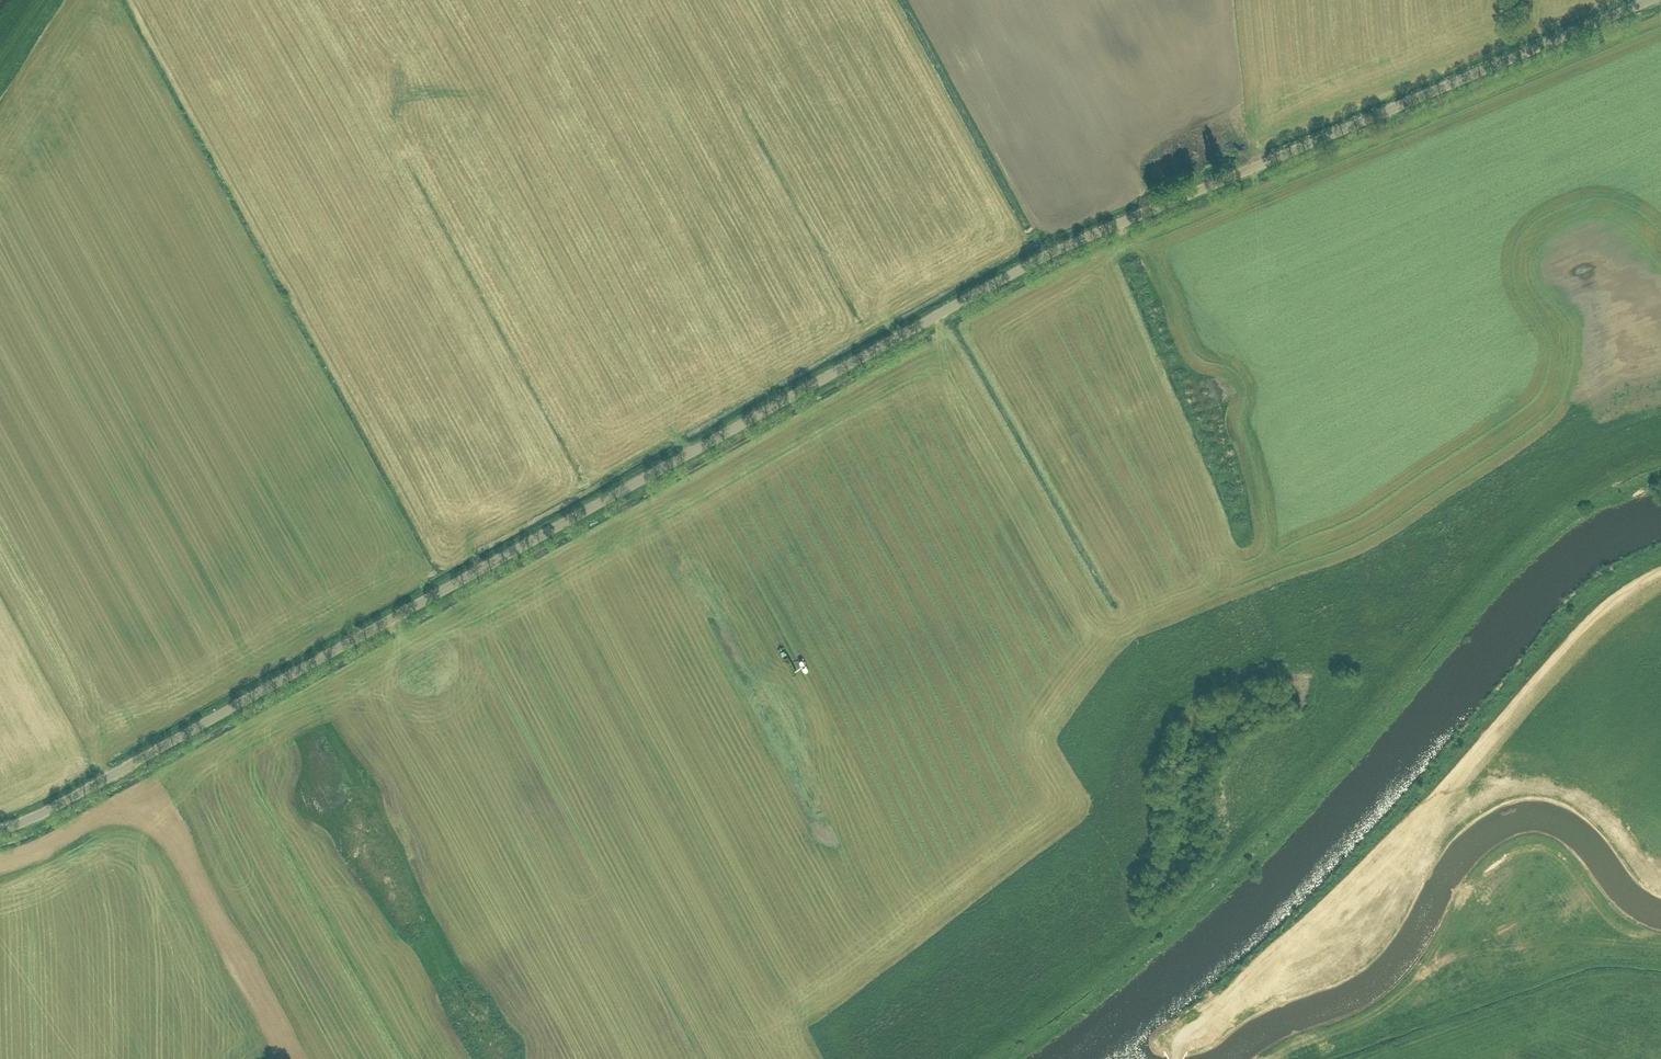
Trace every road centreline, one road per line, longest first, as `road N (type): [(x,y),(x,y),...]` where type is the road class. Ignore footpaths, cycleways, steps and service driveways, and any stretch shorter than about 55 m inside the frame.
road 1 (unclassified): [(0,835),(1030,265),(1650,0)]

